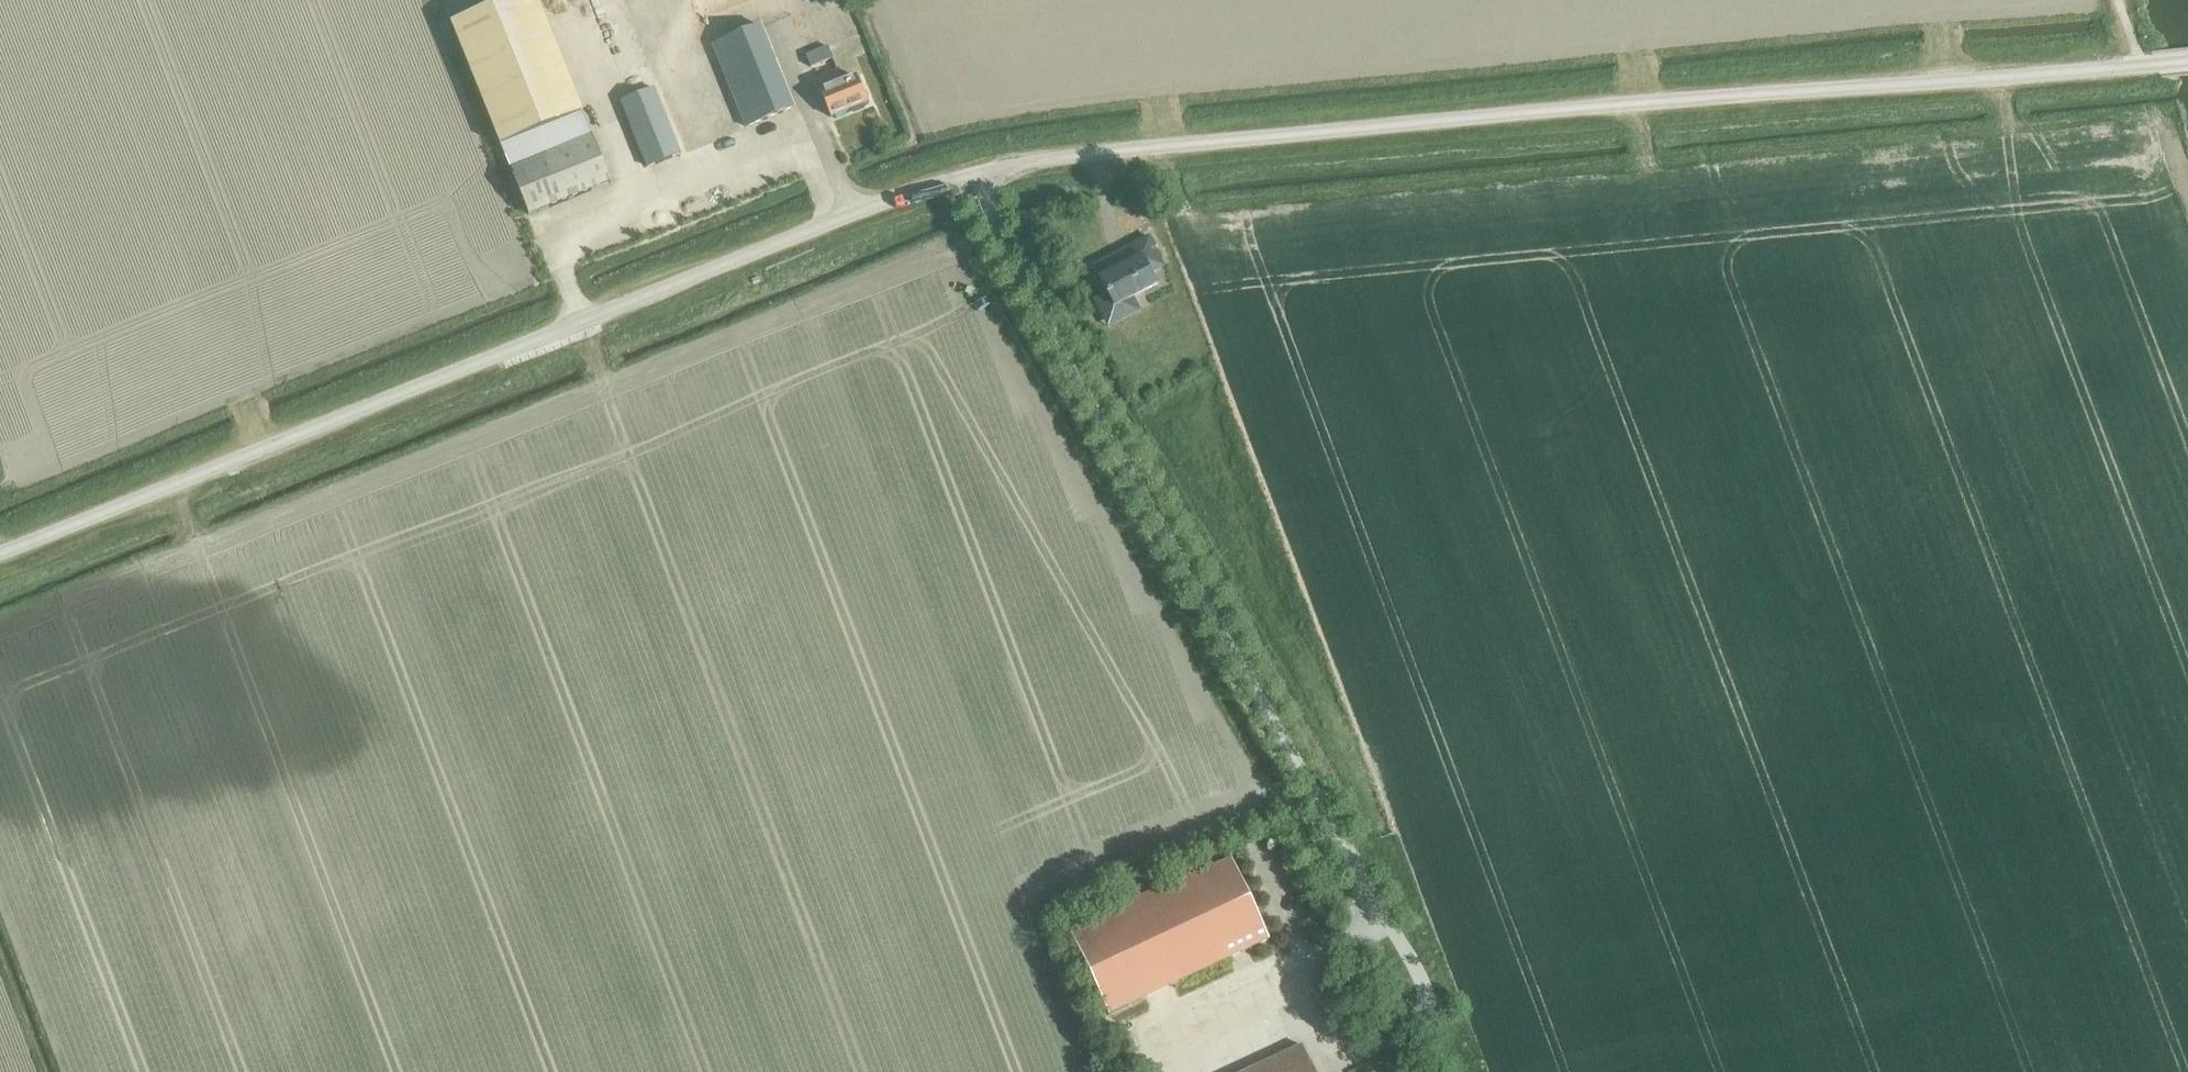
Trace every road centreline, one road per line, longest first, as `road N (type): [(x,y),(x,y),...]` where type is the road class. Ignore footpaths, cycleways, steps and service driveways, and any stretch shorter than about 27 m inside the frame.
road 1 (unclassified): [(0,545),(849,213),(1049,158),(2187,61)]

